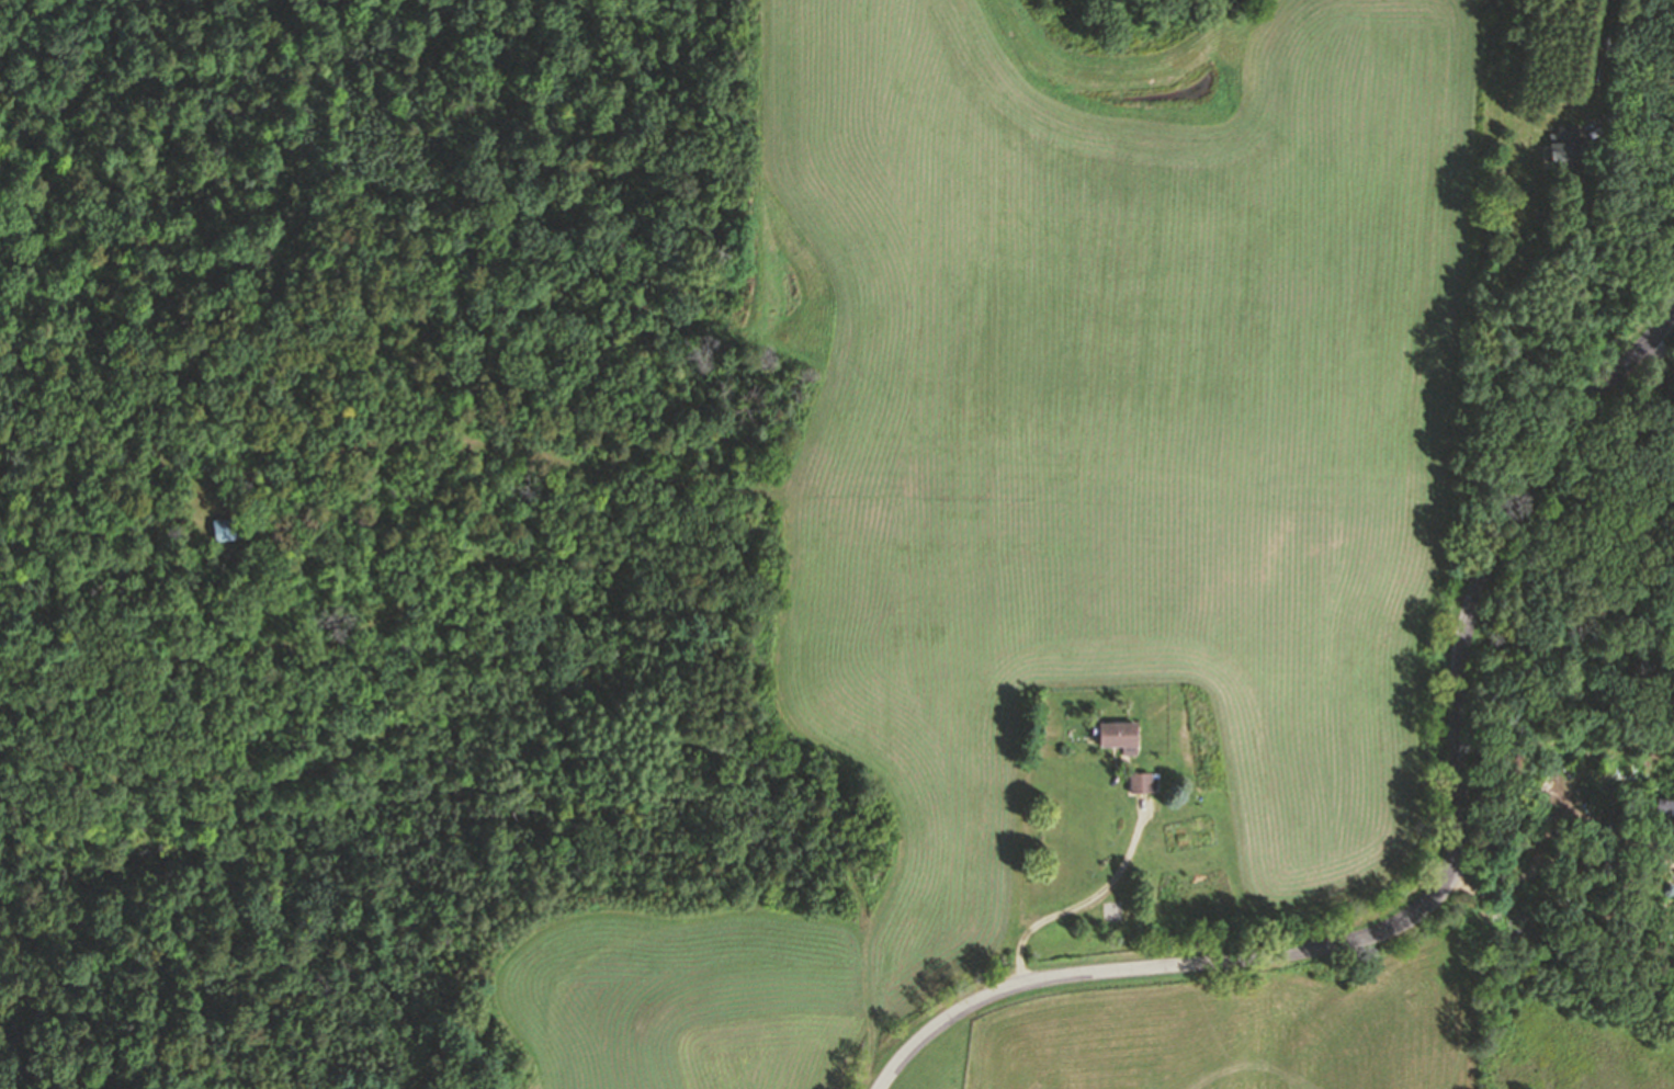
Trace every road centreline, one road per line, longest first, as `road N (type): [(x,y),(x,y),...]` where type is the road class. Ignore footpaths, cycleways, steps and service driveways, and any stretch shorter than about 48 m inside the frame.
road 1 (residential): [(879,1088),(928,1032),(992,995),(1085,974),(1339,945),(1399,928),(1423,911),(1443,892),(1461,831),(1464,644),(1500,538),(1566,426),(1673,316)]

